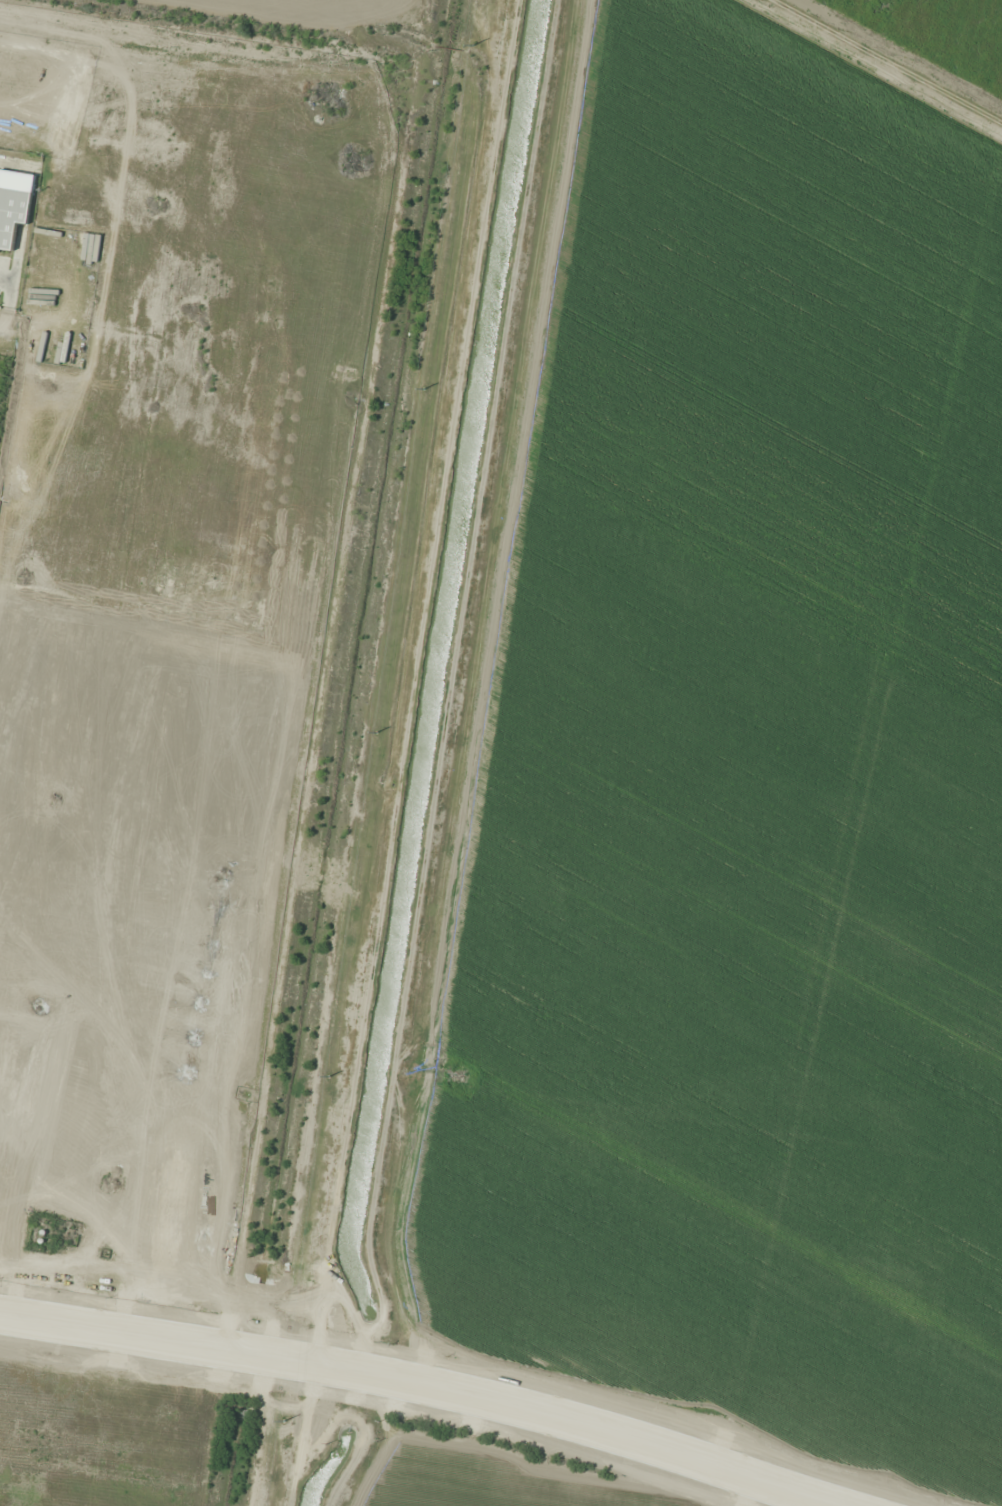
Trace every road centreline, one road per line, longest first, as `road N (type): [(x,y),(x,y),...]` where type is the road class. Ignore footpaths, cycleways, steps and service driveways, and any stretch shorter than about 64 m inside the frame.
road 1 (secondary): [(0,1315),(309,1362),(608,1426),(845,1505)]

